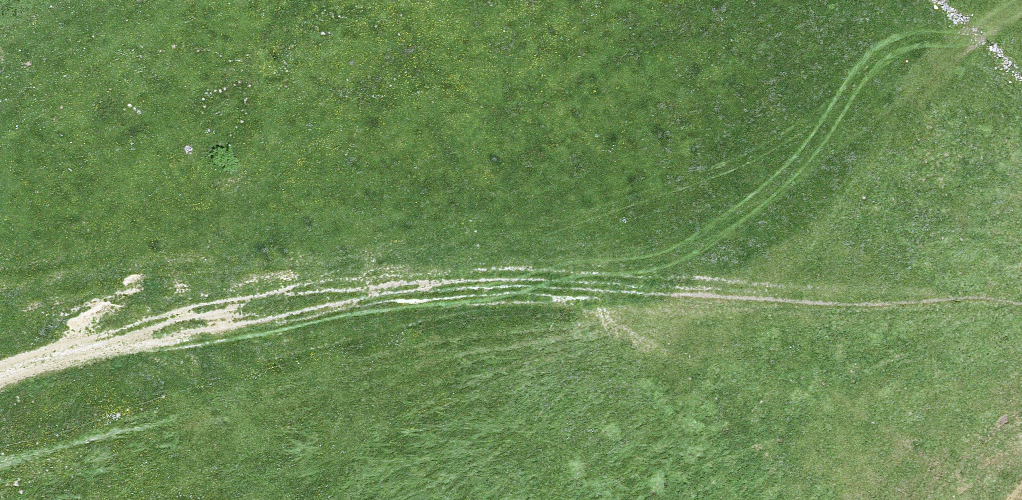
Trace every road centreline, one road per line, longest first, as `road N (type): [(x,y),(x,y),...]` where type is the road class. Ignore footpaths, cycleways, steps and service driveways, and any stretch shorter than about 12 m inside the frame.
road 1 (track): [(1021,249),(302,278),(0,377)]
road 2 (track): [(302,278),(611,208),(843,120),(1021,12)]

